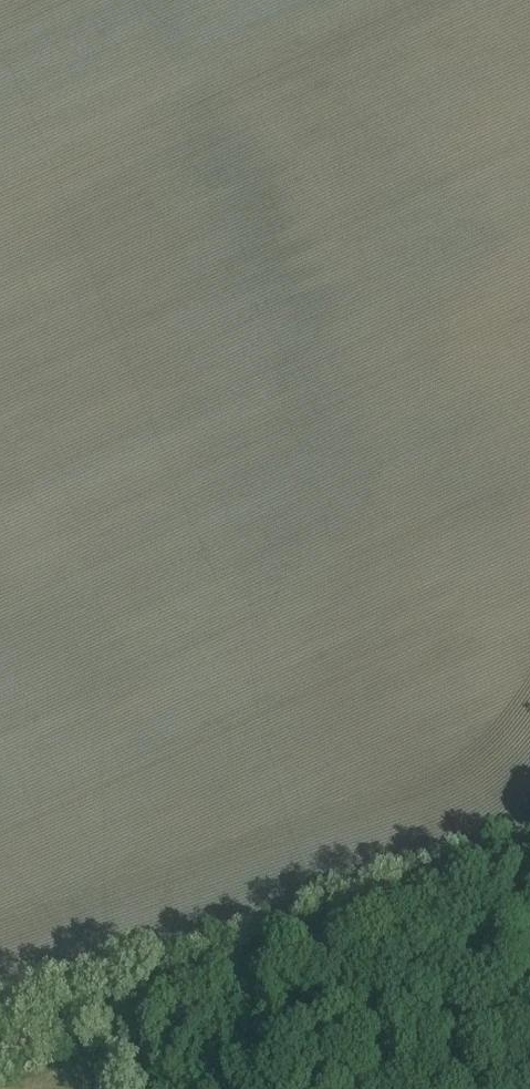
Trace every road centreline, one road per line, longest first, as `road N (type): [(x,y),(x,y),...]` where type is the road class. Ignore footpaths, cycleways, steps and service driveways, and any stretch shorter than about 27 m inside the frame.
road 1 (track): [(529,870),(109,1023)]

